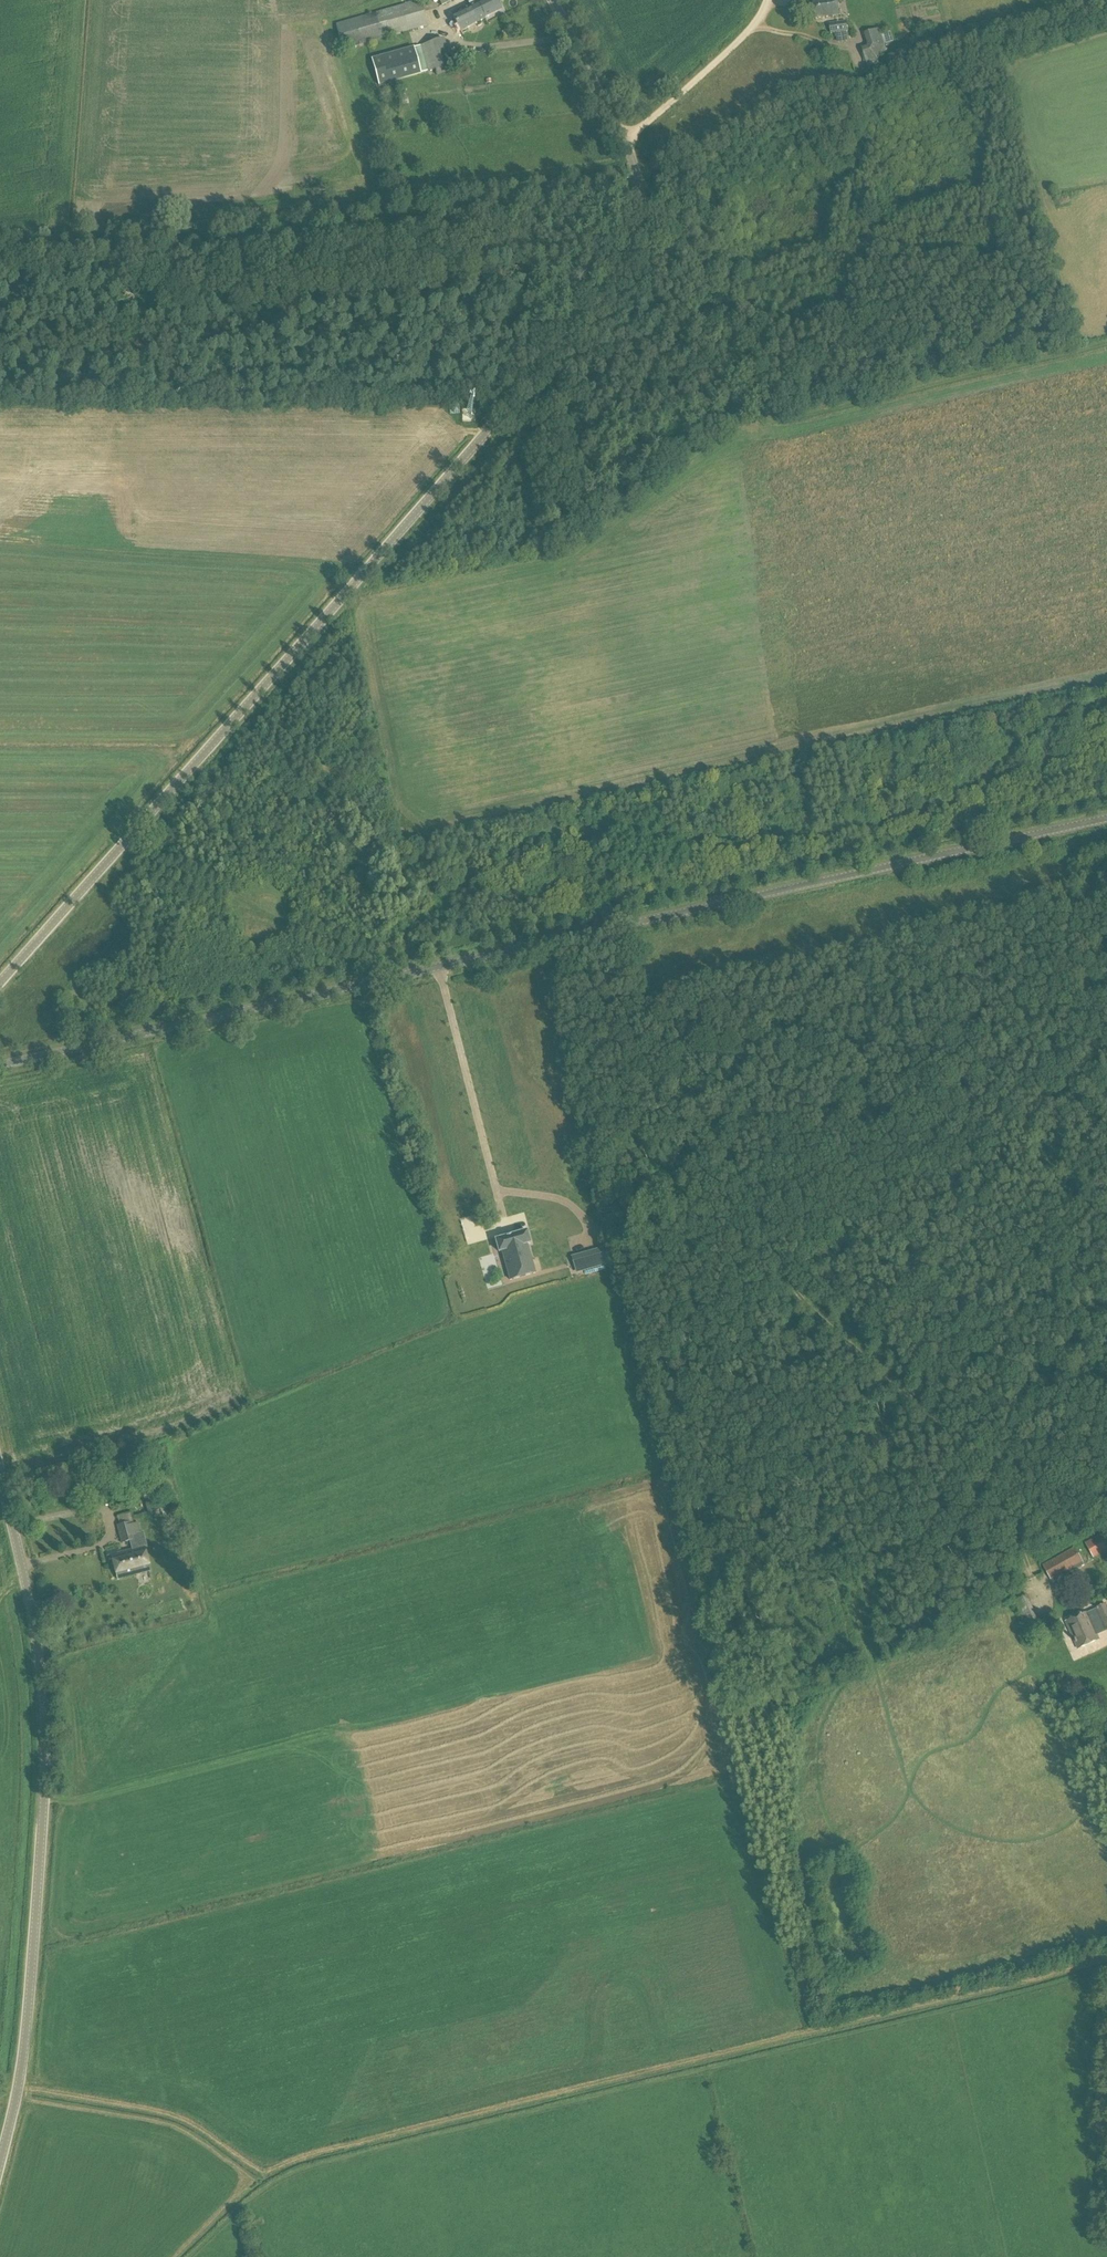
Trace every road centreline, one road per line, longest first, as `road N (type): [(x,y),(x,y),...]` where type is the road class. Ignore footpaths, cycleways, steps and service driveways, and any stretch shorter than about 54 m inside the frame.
road 1 (tertiary): [(0,982),(621,271),(637,226),(637,177),(552,0)]
road 2 (unclassified): [(0,1068),(1106,819)]
road 3 (track): [(1041,1597),(1003,1501),(967,1442),(789,1297),(616,927)]
road 4 (tertiary): [(0,2160),(28,1999),(46,1758),(40,1647),(0,1469)]
road 5 (track): [(769,423),(637,177)]
road 6 (track): [(767,0),(757,24),(621,139)]

